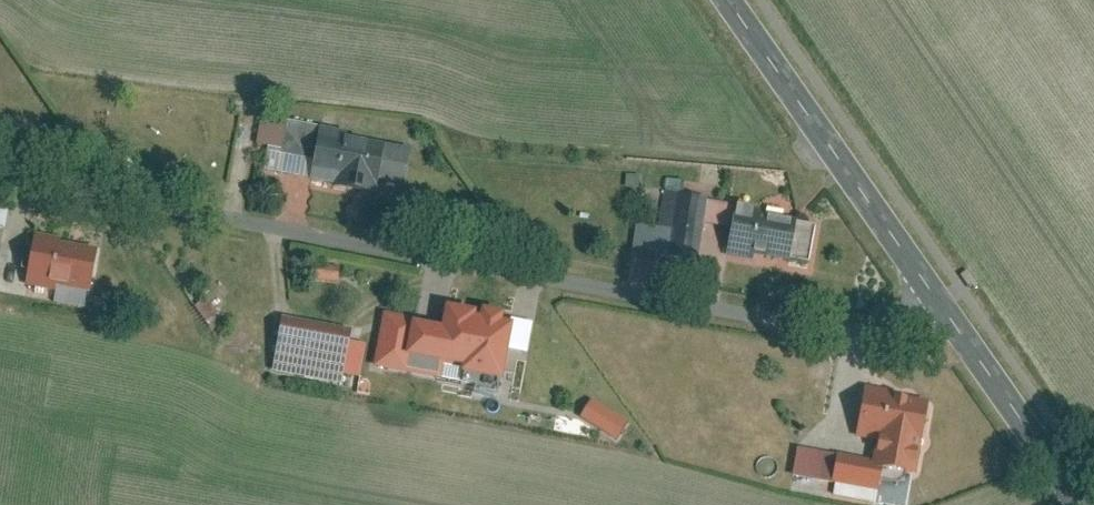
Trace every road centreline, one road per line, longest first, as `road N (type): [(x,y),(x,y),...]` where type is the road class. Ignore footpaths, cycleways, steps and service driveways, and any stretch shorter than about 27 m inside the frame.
road 1 (residential): [(0,171),(854,328),(892,324),(934,301)]
road 2 (tertiary): [(722,0),(934,301)]
road 3 (tertiary): [(934,301),(1077,504)]

